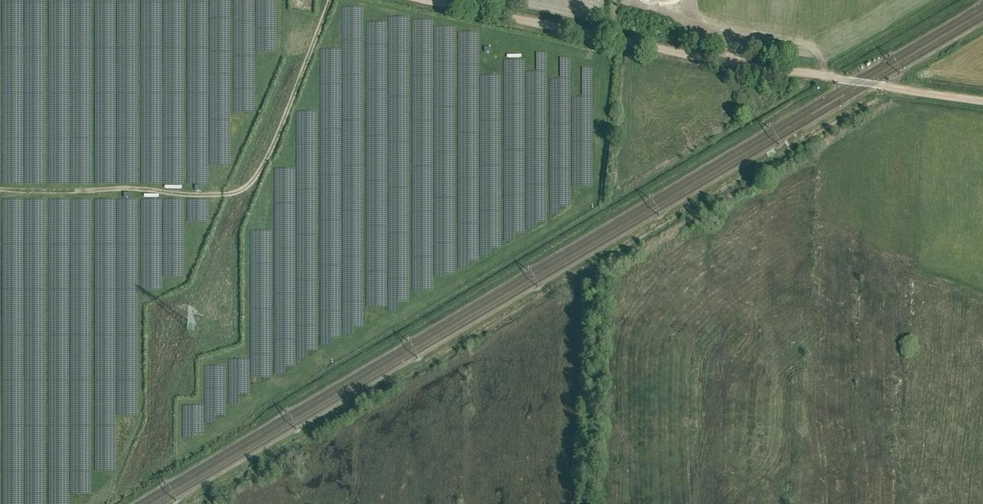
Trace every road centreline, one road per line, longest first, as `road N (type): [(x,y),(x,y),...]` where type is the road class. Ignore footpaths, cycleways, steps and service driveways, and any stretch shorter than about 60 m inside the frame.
road 1 (track): [(982,101),(626,45),(428,0)]

